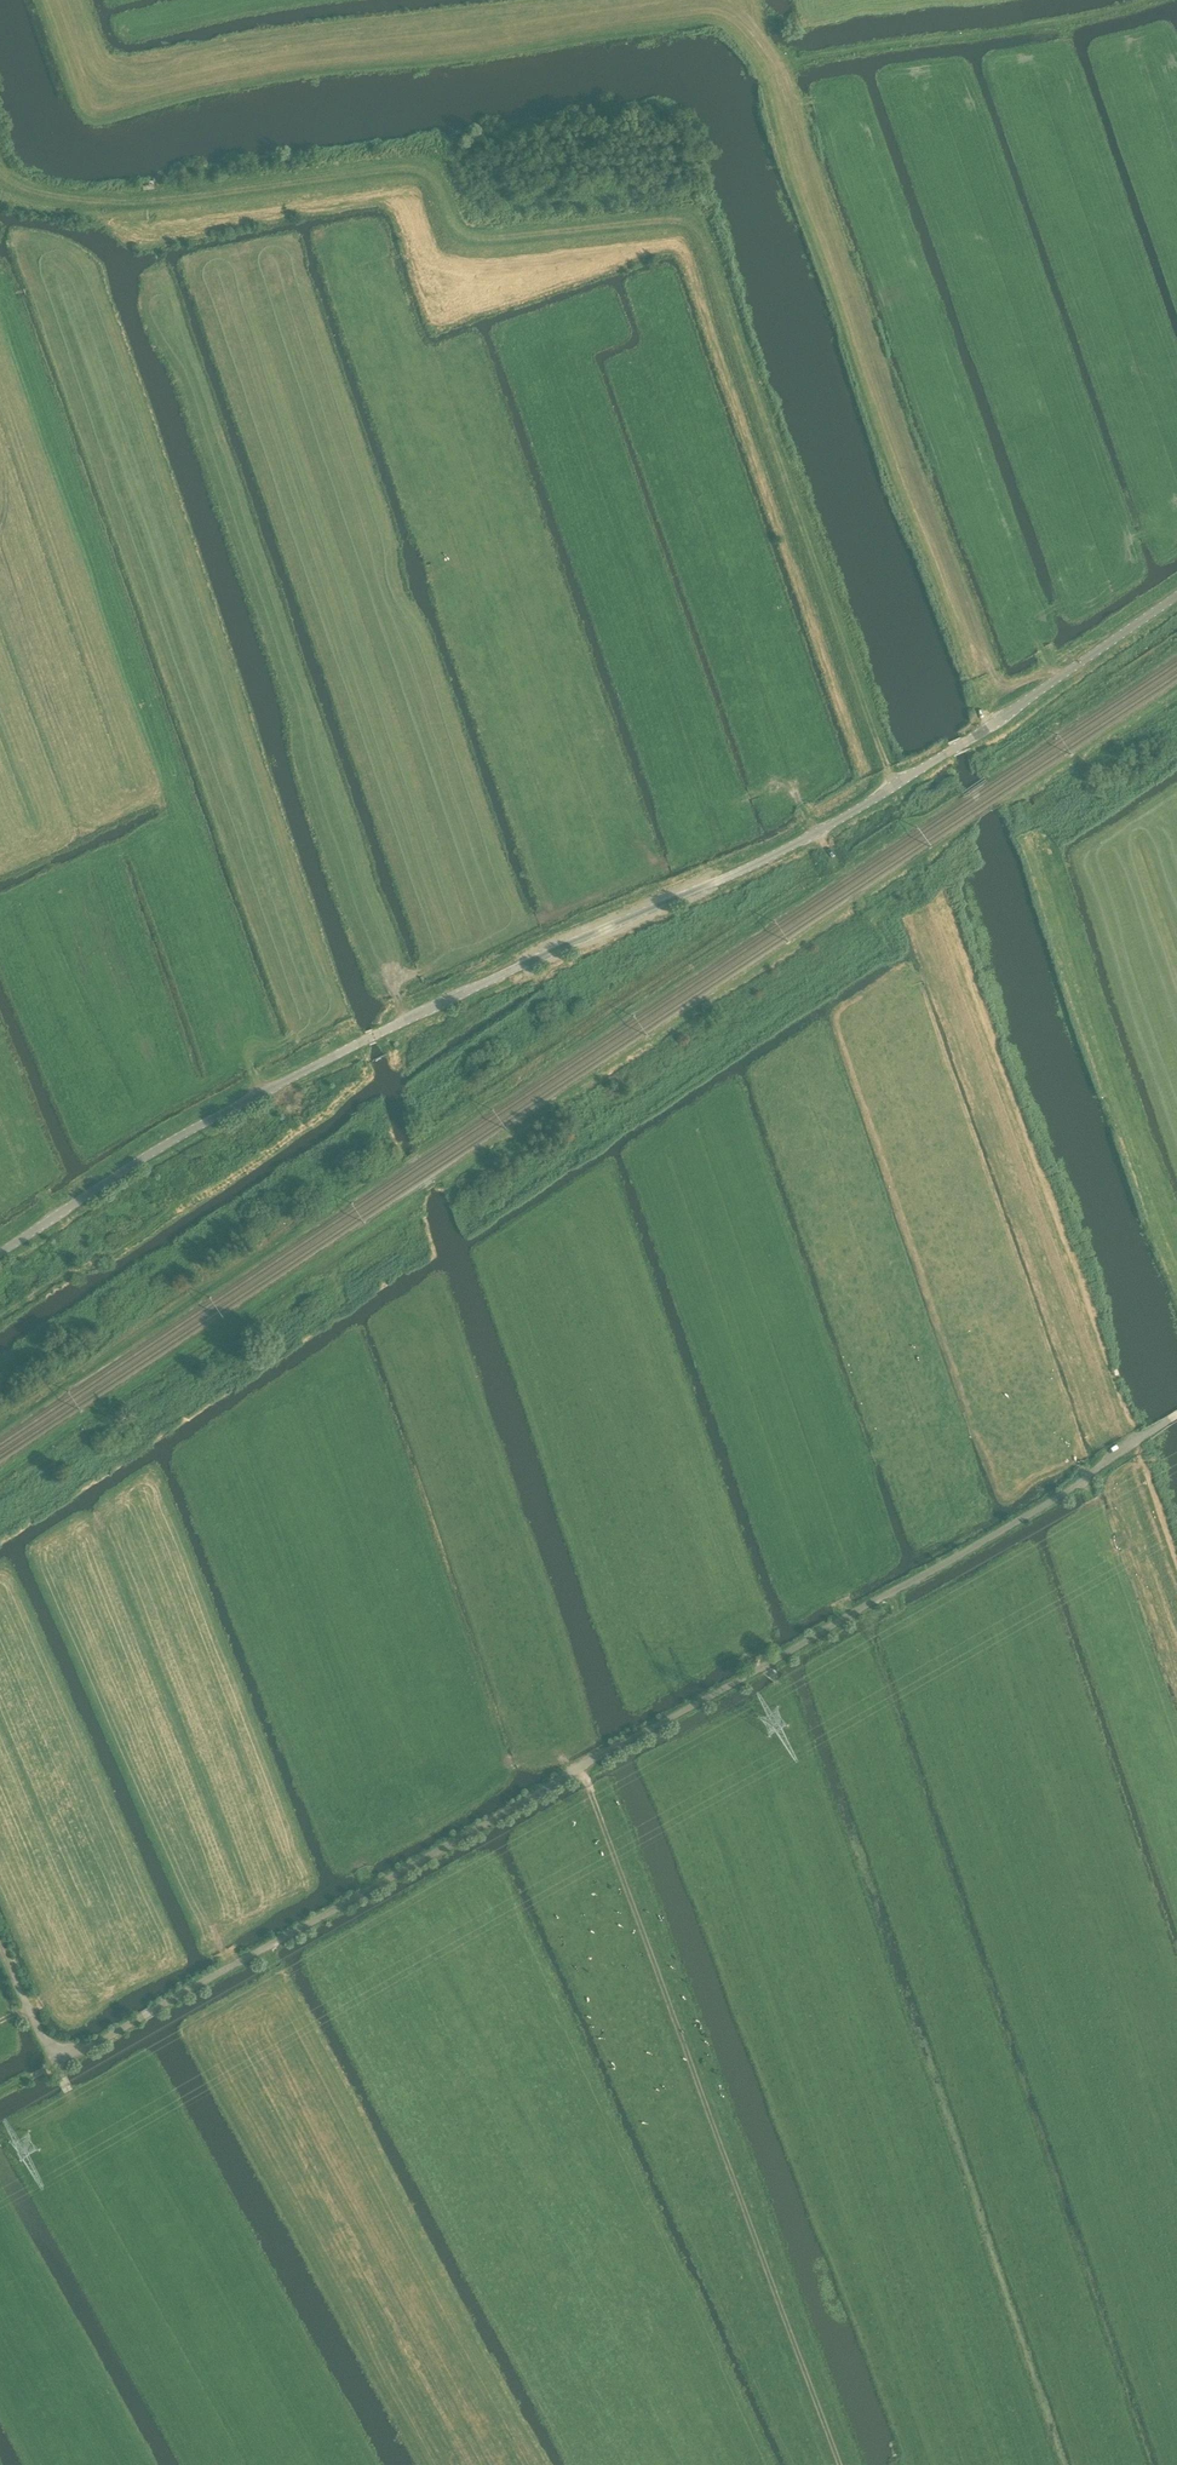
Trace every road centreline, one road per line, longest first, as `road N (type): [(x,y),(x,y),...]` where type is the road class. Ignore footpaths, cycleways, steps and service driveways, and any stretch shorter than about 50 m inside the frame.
road 1 (unclassified): [(24,1998),(56,2064),(1069,1492),(1176,1415)]
road 2 (tertiary): [(0,1253),(180,1137),(364,1041),(819,833),(1176,597)]
road 3 (track): [(893,788),(699,237),(679,222),(478,238),(450,221),(433,180),(412,169),(148,200),(50,192),(8,178)]
road 4 (track): [(580,1767),(840,2464)]

